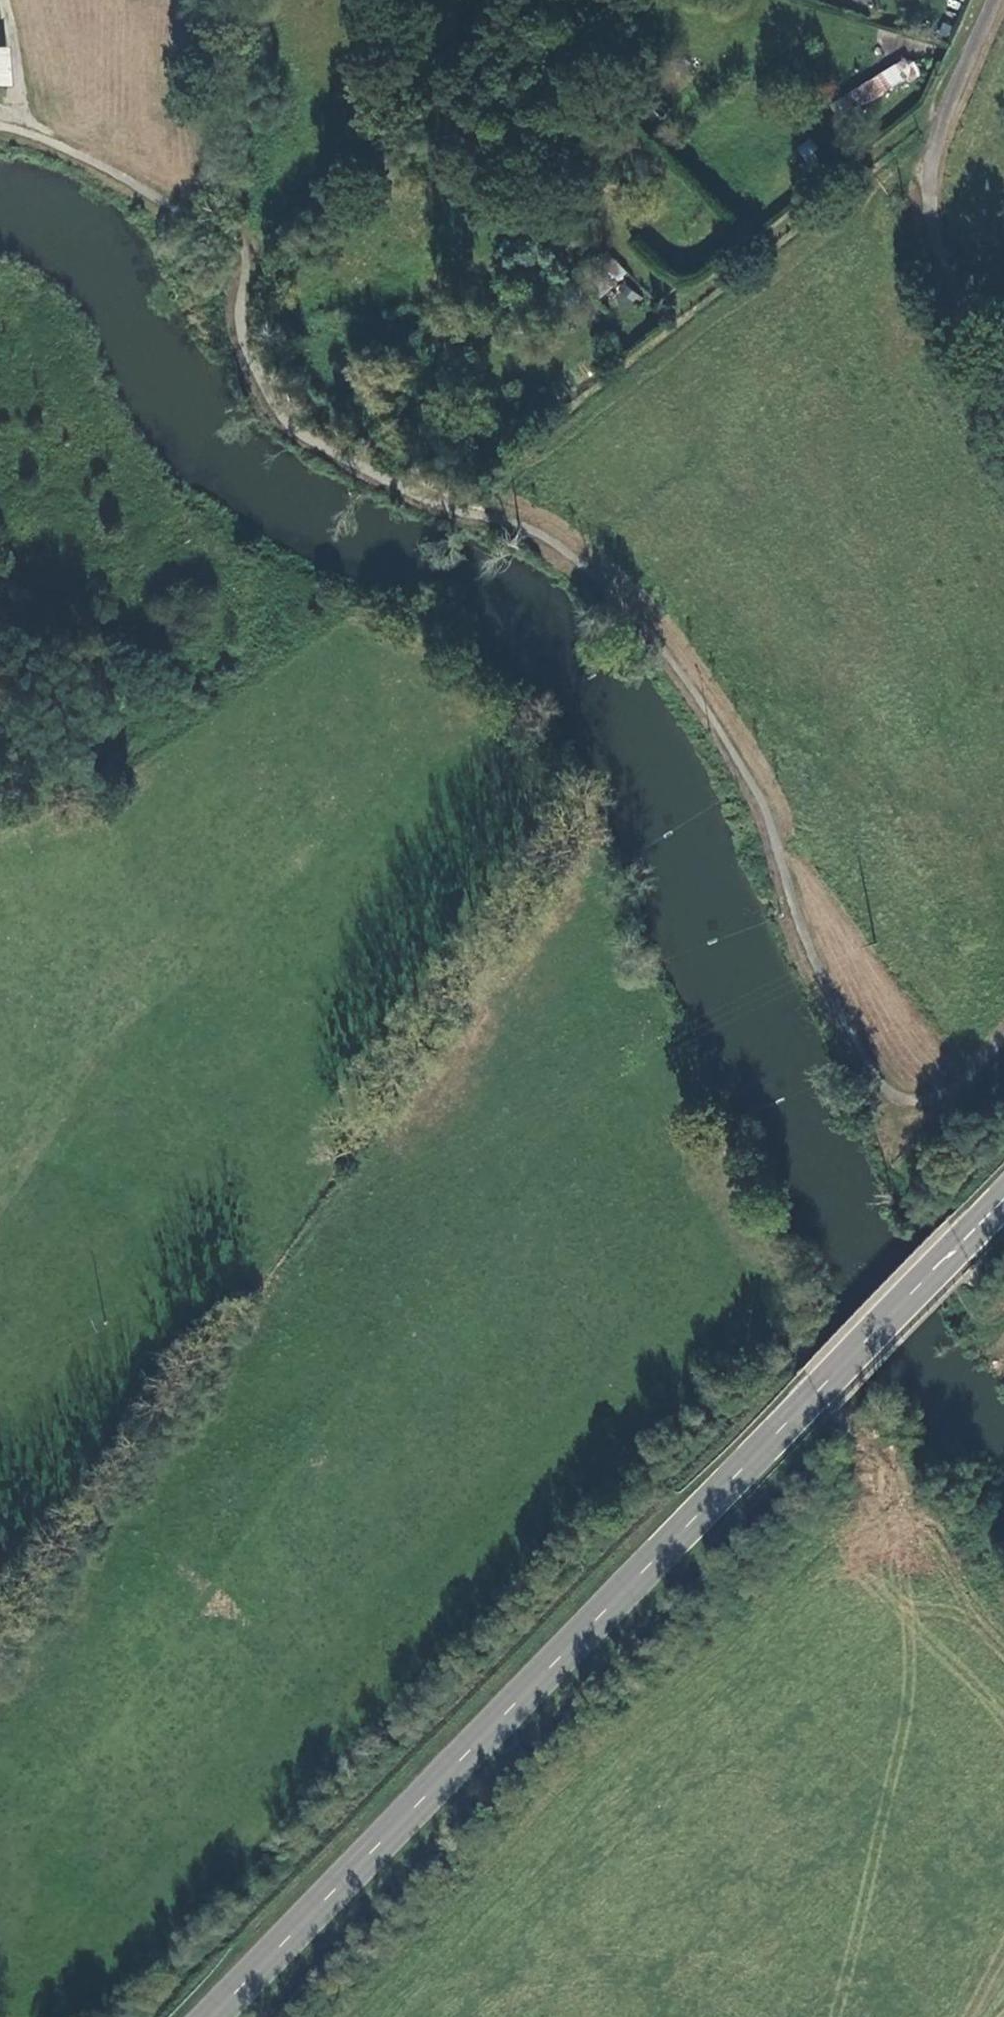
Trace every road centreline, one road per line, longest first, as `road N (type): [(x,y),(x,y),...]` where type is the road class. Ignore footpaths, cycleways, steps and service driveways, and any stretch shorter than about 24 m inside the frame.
road 1 (secondary): [(1003,1205),(219,2016)]
road 2 (unclassified): [(991,0),(930,162),(926,227),(941,286),(1003,407)]

